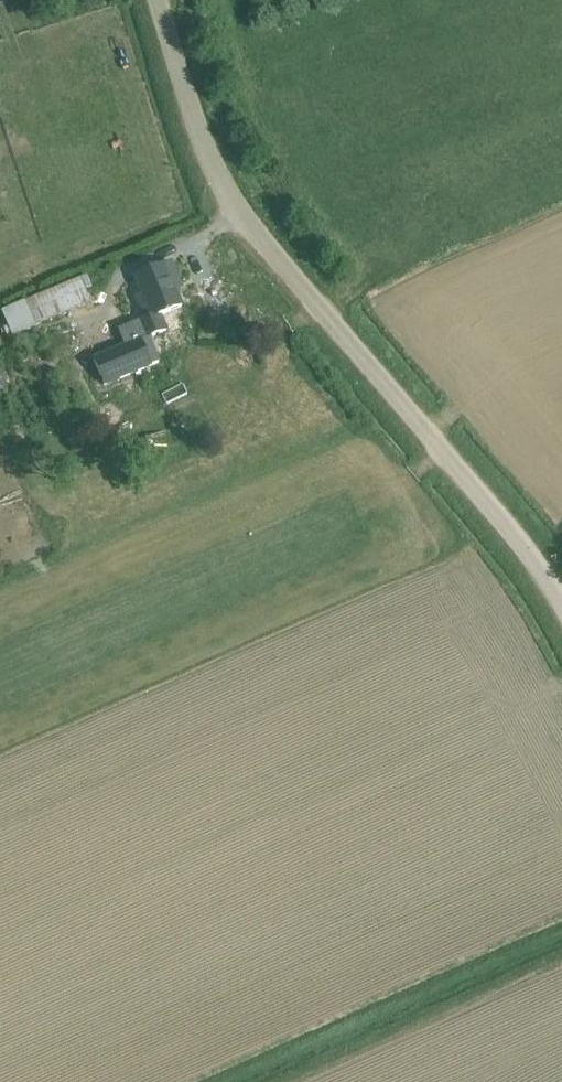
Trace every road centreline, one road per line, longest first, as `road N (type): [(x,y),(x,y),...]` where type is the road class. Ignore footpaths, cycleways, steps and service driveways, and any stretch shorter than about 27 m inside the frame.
road 1 (unclassified): [(561,607),(433,438),(242,223),(158,0)]

